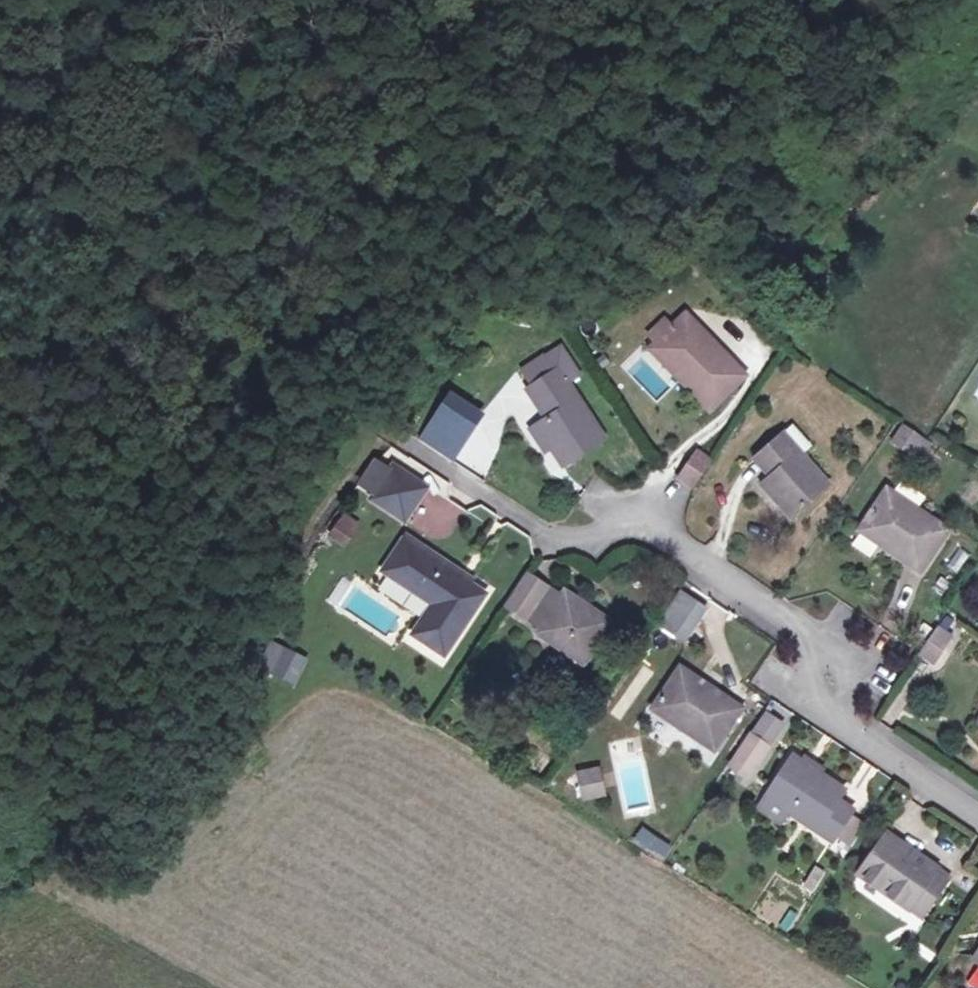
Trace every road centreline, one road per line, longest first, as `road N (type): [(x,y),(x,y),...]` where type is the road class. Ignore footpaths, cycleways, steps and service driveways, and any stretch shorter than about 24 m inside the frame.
road 1 (residential): [(977,810),(832,712),(832,675),(813,640),(635,516),(557,542),(461,481)]

